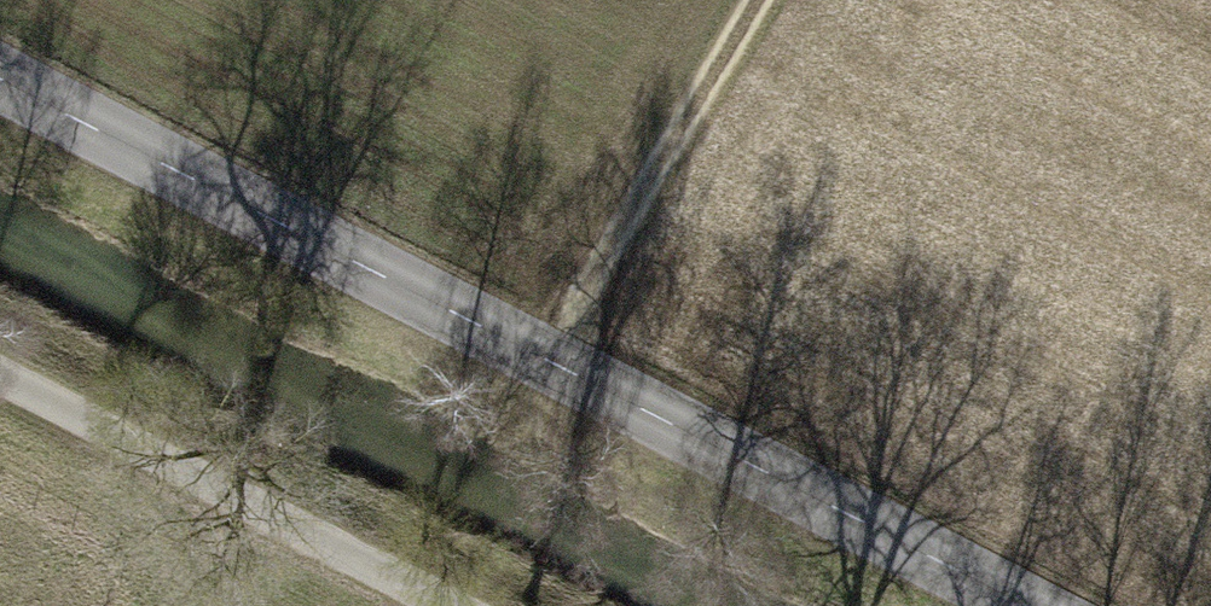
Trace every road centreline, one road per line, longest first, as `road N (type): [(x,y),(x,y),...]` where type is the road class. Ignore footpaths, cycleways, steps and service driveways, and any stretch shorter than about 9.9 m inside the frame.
road 1 (tertiary): [(1030,605),(0,76)]
road 2 (track): [(0,372),(454,605)]
road 3 (track): [(549,361),(765,0)]

